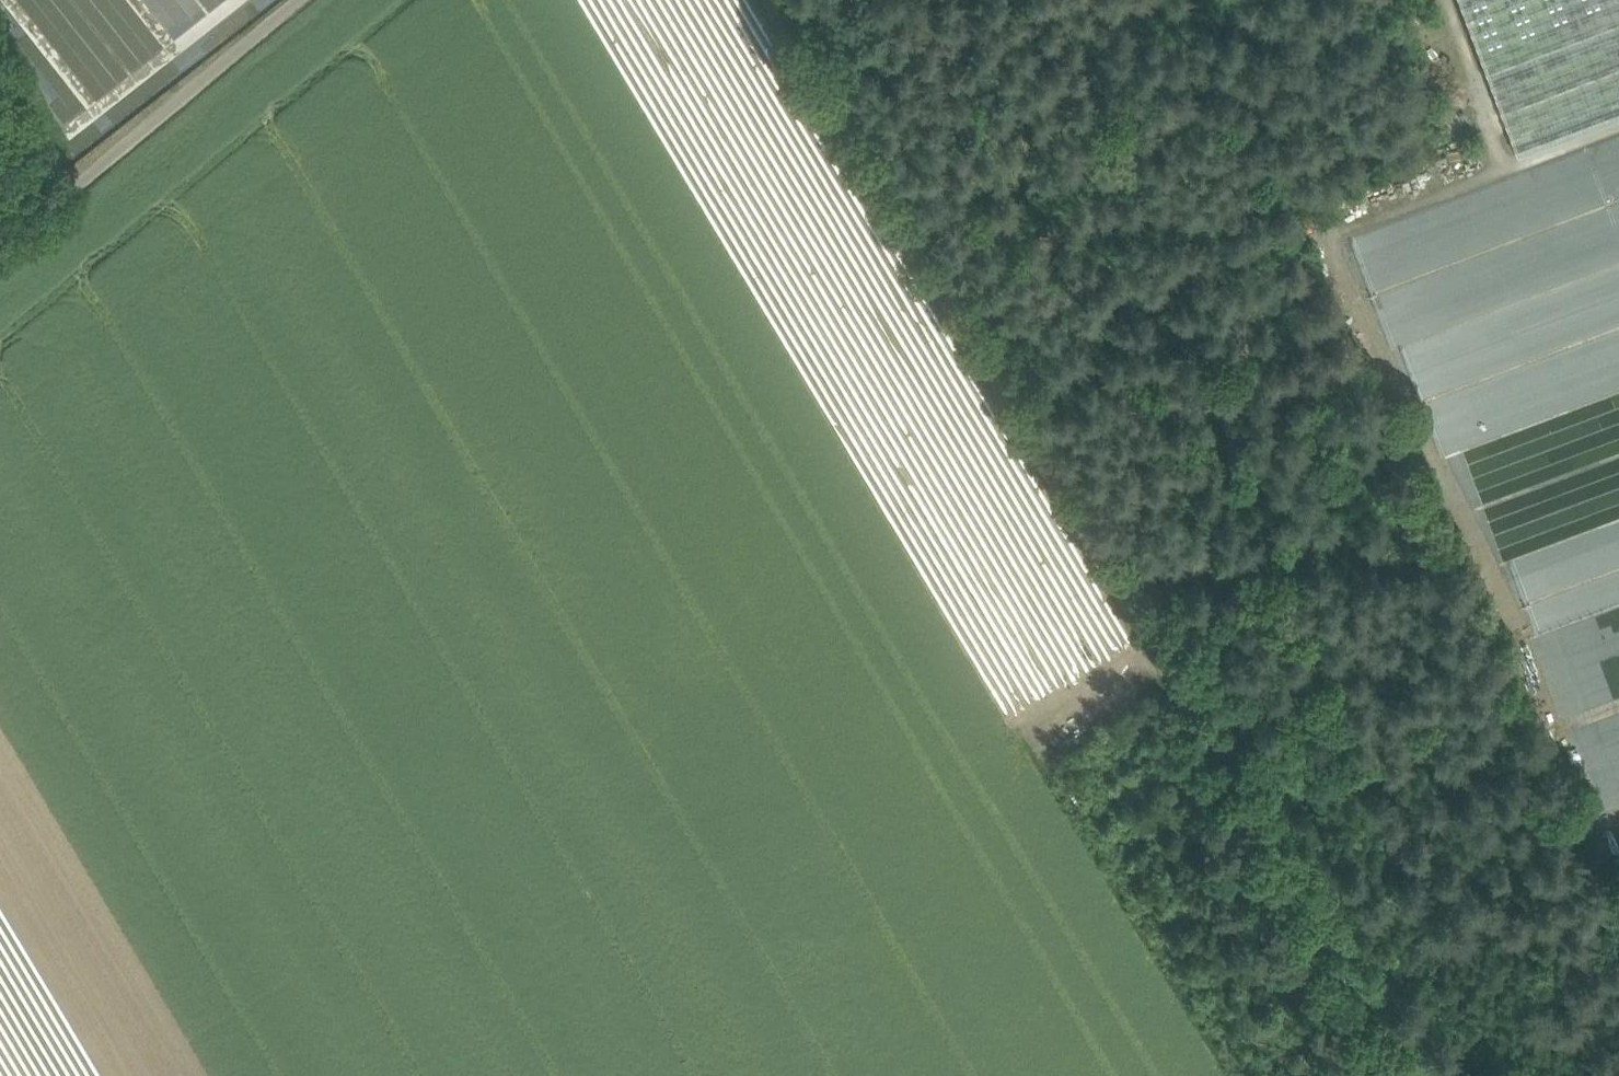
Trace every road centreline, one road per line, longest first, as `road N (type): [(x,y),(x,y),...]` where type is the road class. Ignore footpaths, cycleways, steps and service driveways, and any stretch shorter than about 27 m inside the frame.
road 1 (track): [(1405,1075),(763,0)]
road 2 (unclassified): [(298,0),(0,250)]

